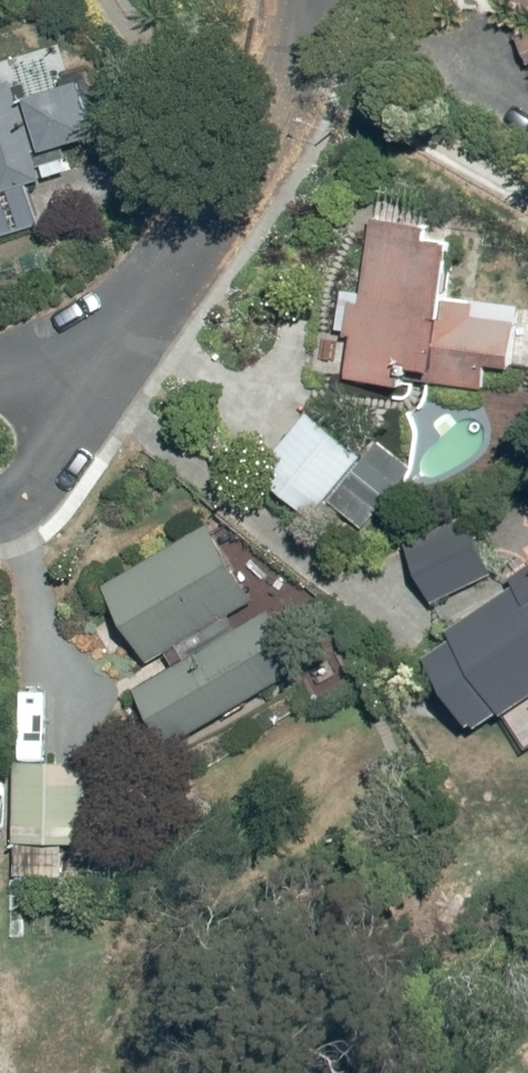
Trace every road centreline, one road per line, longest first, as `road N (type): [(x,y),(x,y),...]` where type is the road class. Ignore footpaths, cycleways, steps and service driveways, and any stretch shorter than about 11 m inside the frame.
road 1 (residential): [(54,387),(134,321),(219,203),(282,102),(303,0)]
road 2 (residential): [(54,387),(49,471),(32,500),(0,519)]

